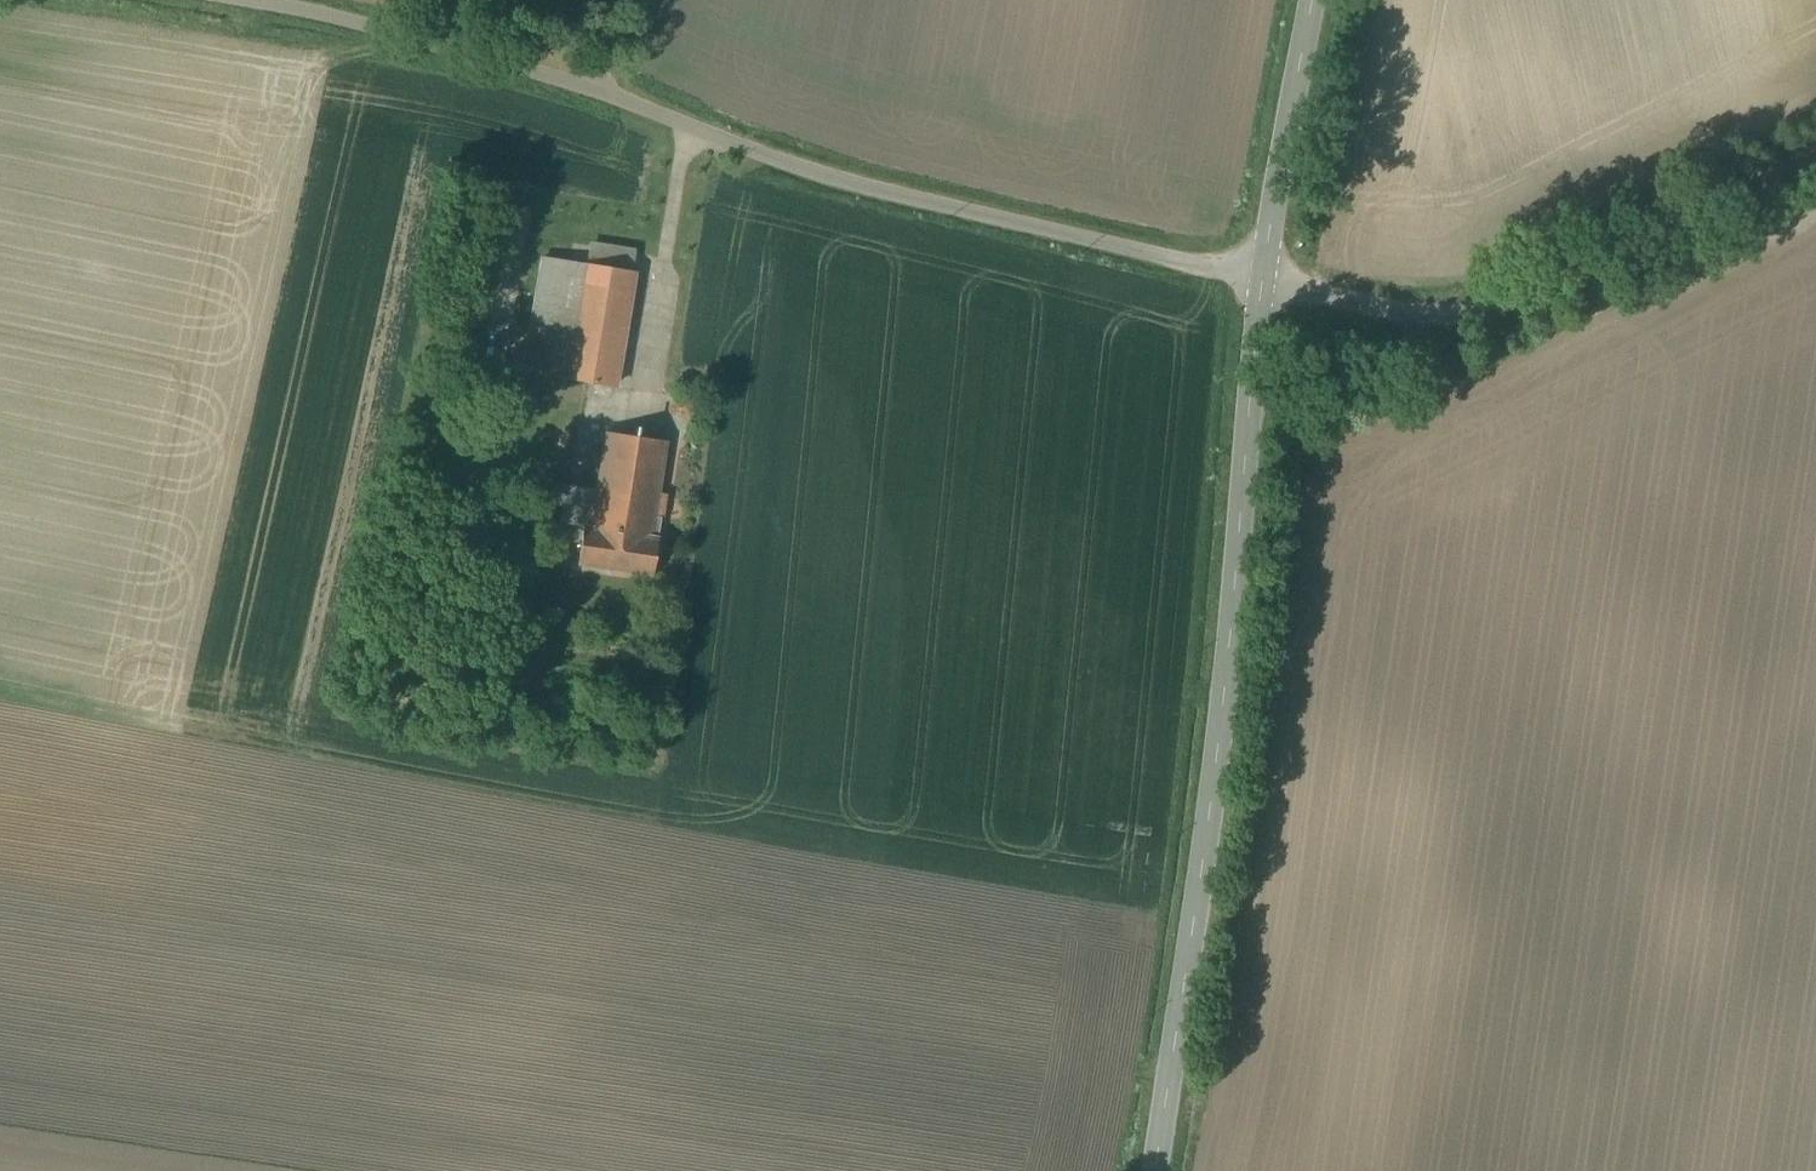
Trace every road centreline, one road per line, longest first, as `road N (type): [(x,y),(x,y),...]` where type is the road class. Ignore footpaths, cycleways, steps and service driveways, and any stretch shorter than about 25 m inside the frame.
road 1 (unclassified): [(1262,282),(745,147),(527,69),(160,0)]
road 2 (tertiary): [(1154,1170),(1221,716),(1262,282)]
road 3 (unclassified): [(1815,159),(1478,316),(1384,311),(1262,282)]
road 4 (tertiary): [(1262,282),(1313,0)]

